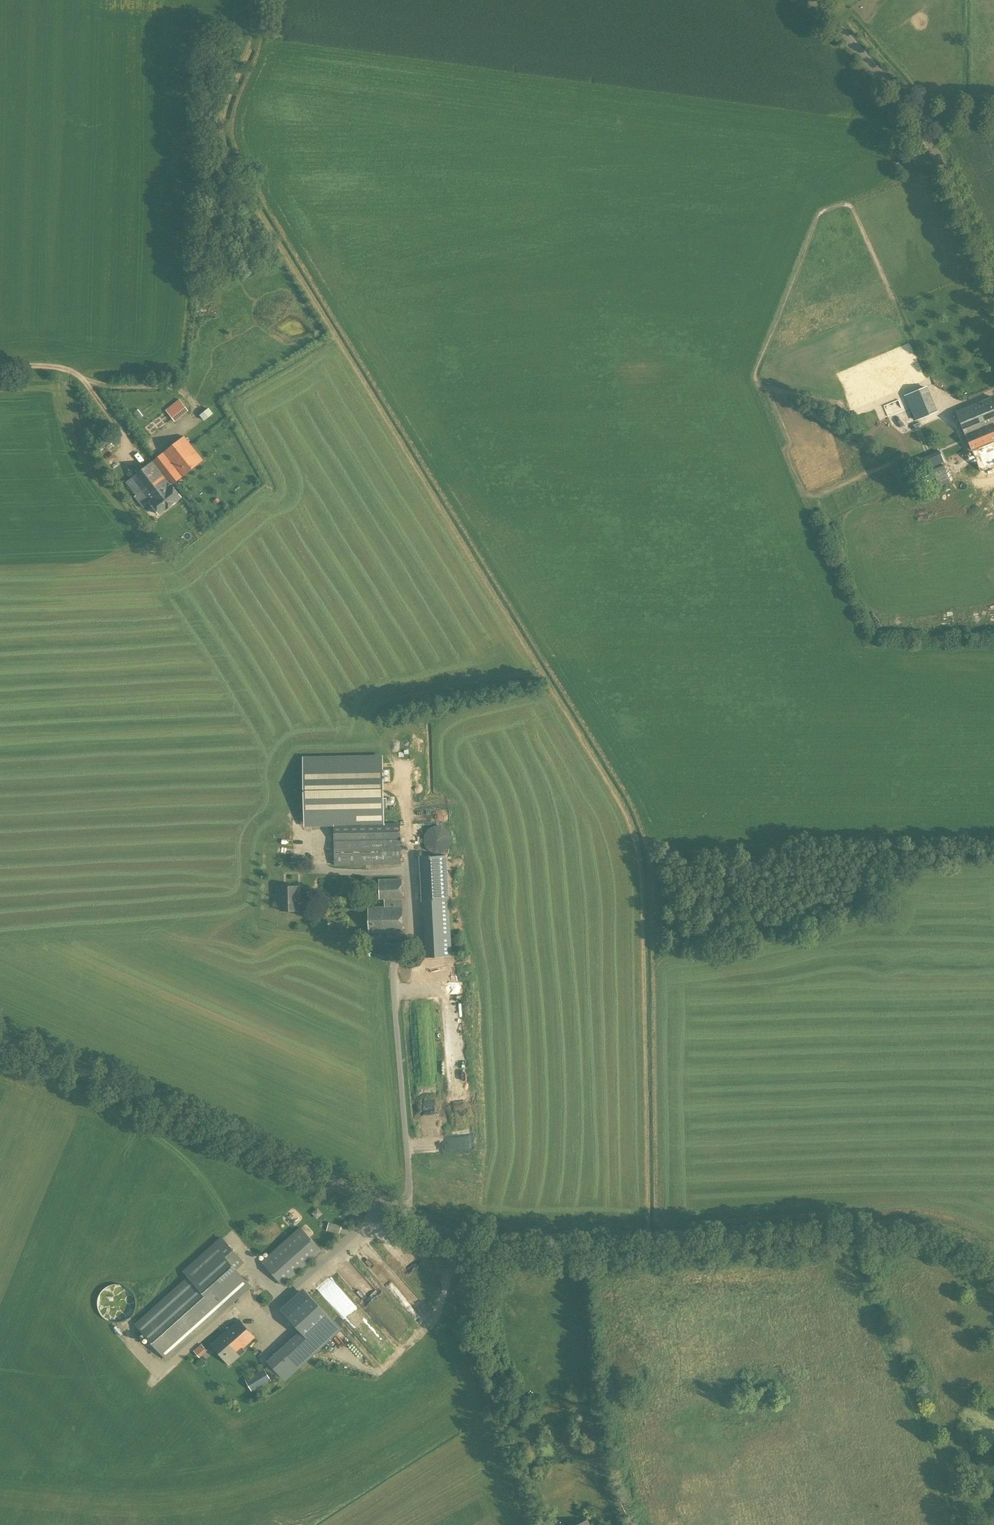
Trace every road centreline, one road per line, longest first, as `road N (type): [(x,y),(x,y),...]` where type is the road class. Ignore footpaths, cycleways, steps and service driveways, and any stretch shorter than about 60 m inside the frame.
road 1 (tertiary): [(993,1258),(915,1229),(617,1250),(486,1248),(0,1035)]
road 2 (unclassified): [(993,289),(953,190),(904,106)]
road 3 (unclassified): [(904,106),(816,0)]

